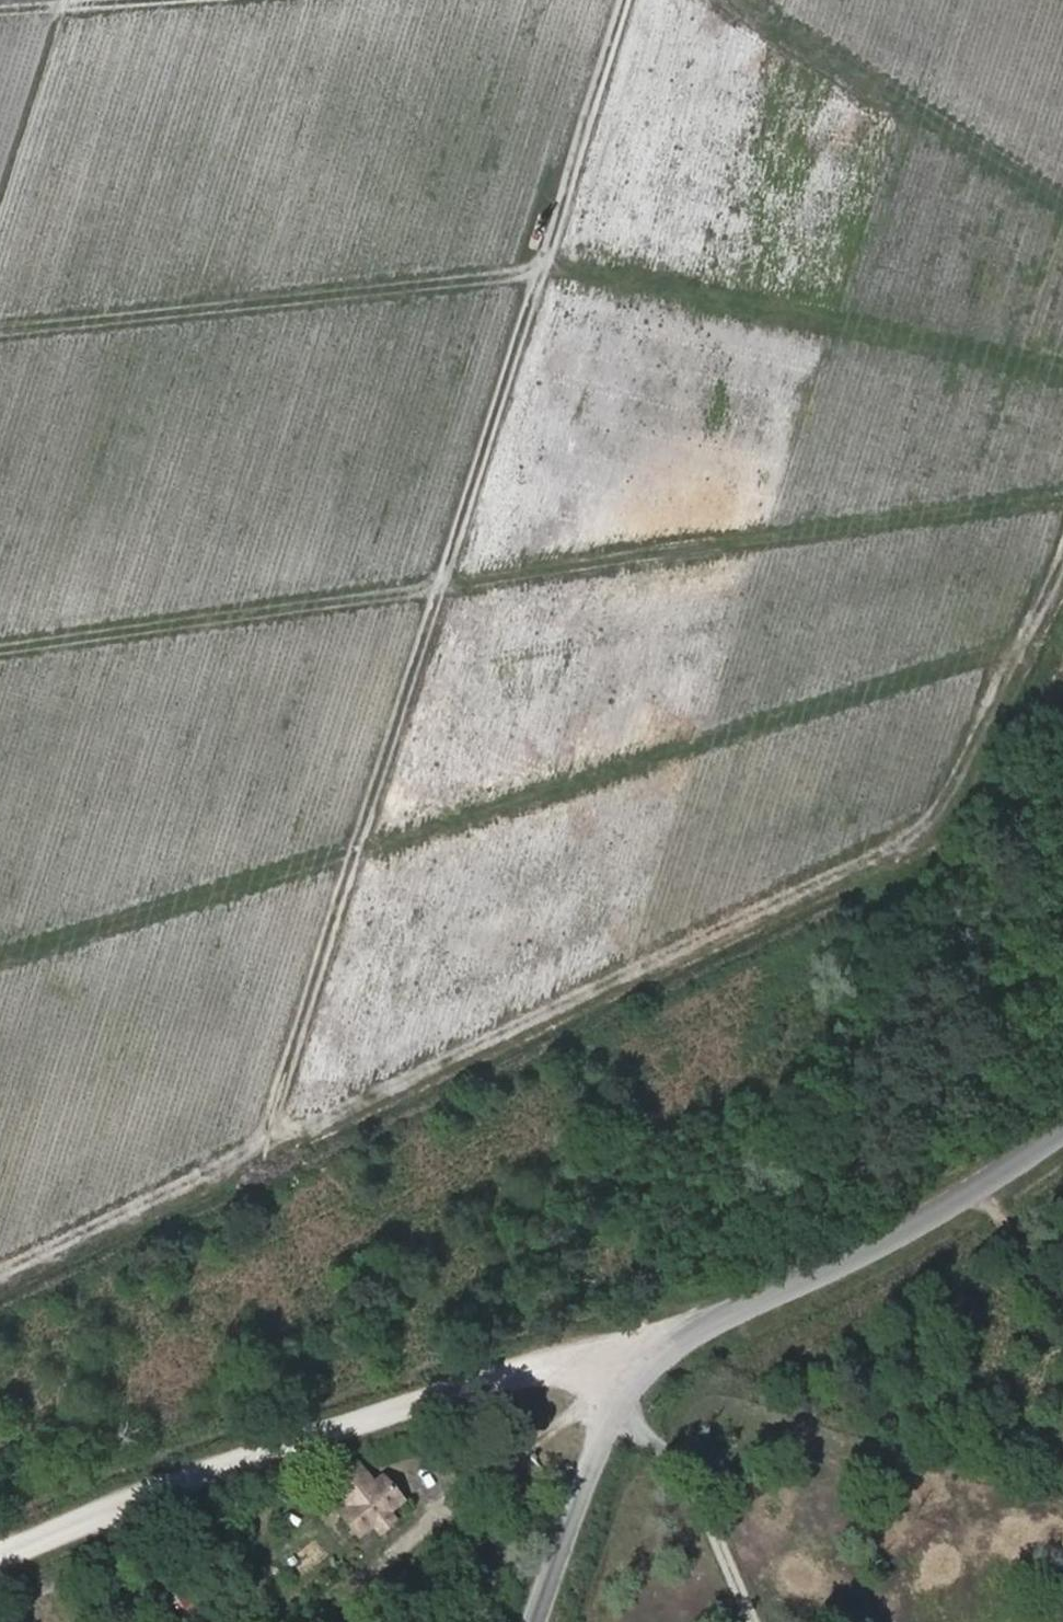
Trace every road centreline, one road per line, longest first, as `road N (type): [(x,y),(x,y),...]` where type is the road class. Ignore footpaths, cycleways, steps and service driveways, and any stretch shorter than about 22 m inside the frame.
road 1 (track): [(1062,624),(952,866),(0,1323)]
road 2 (track): [(614,0),(255,1201)]
road 3 (track): [(327,1621),(480,1475),(669,1346),(486,1377),(191,1476),(0,1555)]
road 4 (track): [(0,949),(1054,644)]
road 5 (track): [(0,330),(534,266),(1062,373)]
road 6 (track): [(0,653),(1062,501)]
road 7 (tertiary): [(1062,1131),(893,1239),(717,1315),(669,1346)]
road 8 (track): [(785,0),(1062,172)]
road 9 (tertiary): [(541,1621),(607,1437),(634,1386),(669,1346)]
road 10 (track): [(620,1409),(685,1481),(752,1621)]
road 11 (track): [(66,0),(0,214)]
road 12 (track): [(977,1189),(1062,1285)]

